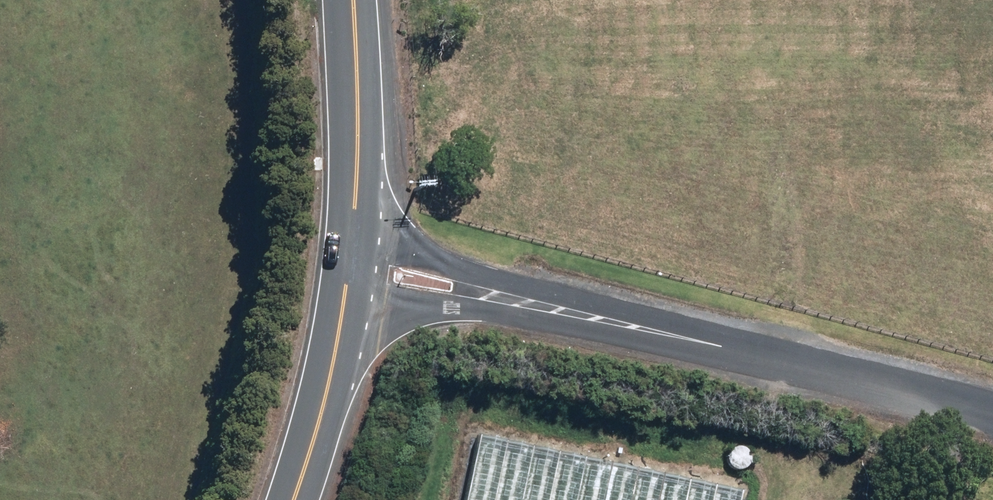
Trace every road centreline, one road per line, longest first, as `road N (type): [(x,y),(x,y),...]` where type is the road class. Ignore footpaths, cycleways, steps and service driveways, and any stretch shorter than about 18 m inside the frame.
road 1 (unclassified): [(992,415),(624,324)]
road 2 (unclassified): [(354,232),(624,324)]
road 3 (unclassified): [(624,324),(454,305),(345,305)]
road 4 (secondary): [(354,232),(353,0)]
road 5 (secondary): [(292,499),(345,305)]

